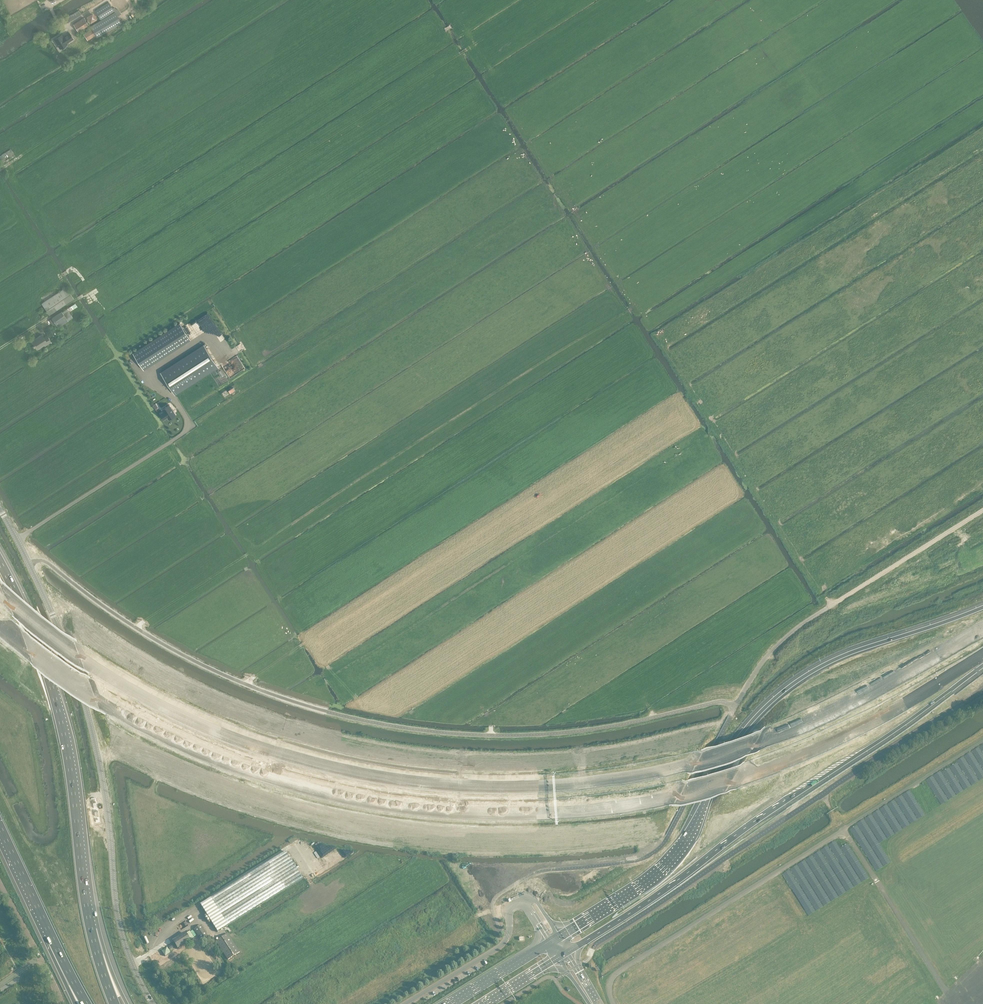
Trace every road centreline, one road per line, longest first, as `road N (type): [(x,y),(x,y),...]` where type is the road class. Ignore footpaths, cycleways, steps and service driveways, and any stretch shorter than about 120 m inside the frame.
road 1 (motorway): [(982,630),(827,716),(747,748),(612,780),(504,790),(345,773),(222,736),(82,660),(0,593)]
road 2 (motorway): [(0,630),(119,714),(258,776),(403,807),(517,814),(631,803),(732,779),(858,728),(982,653)]
road 3 (track): [(137,630),(628,309)]
road 4 (motorway): [(982,607),(844,655),(778,695),(731,748),(668,862),(559,938)]
road 5 (tertiary): [(153,1003),(120,926),(103,786),(77,677),(0,510)]
road 6 (motorway): [(567,952),(982,666)]
road 7 (track): [(193,426),(558,193)]
road 8 (motorway): [(91,931),(63,729),(0,562)]
road 9 (tertiary): [(510,910),(503,944),(405,1003)]
road 10 (tertiary): [(61,1003),(0,885)]
road 11 (motorway): [(0,827),(53,940)]

